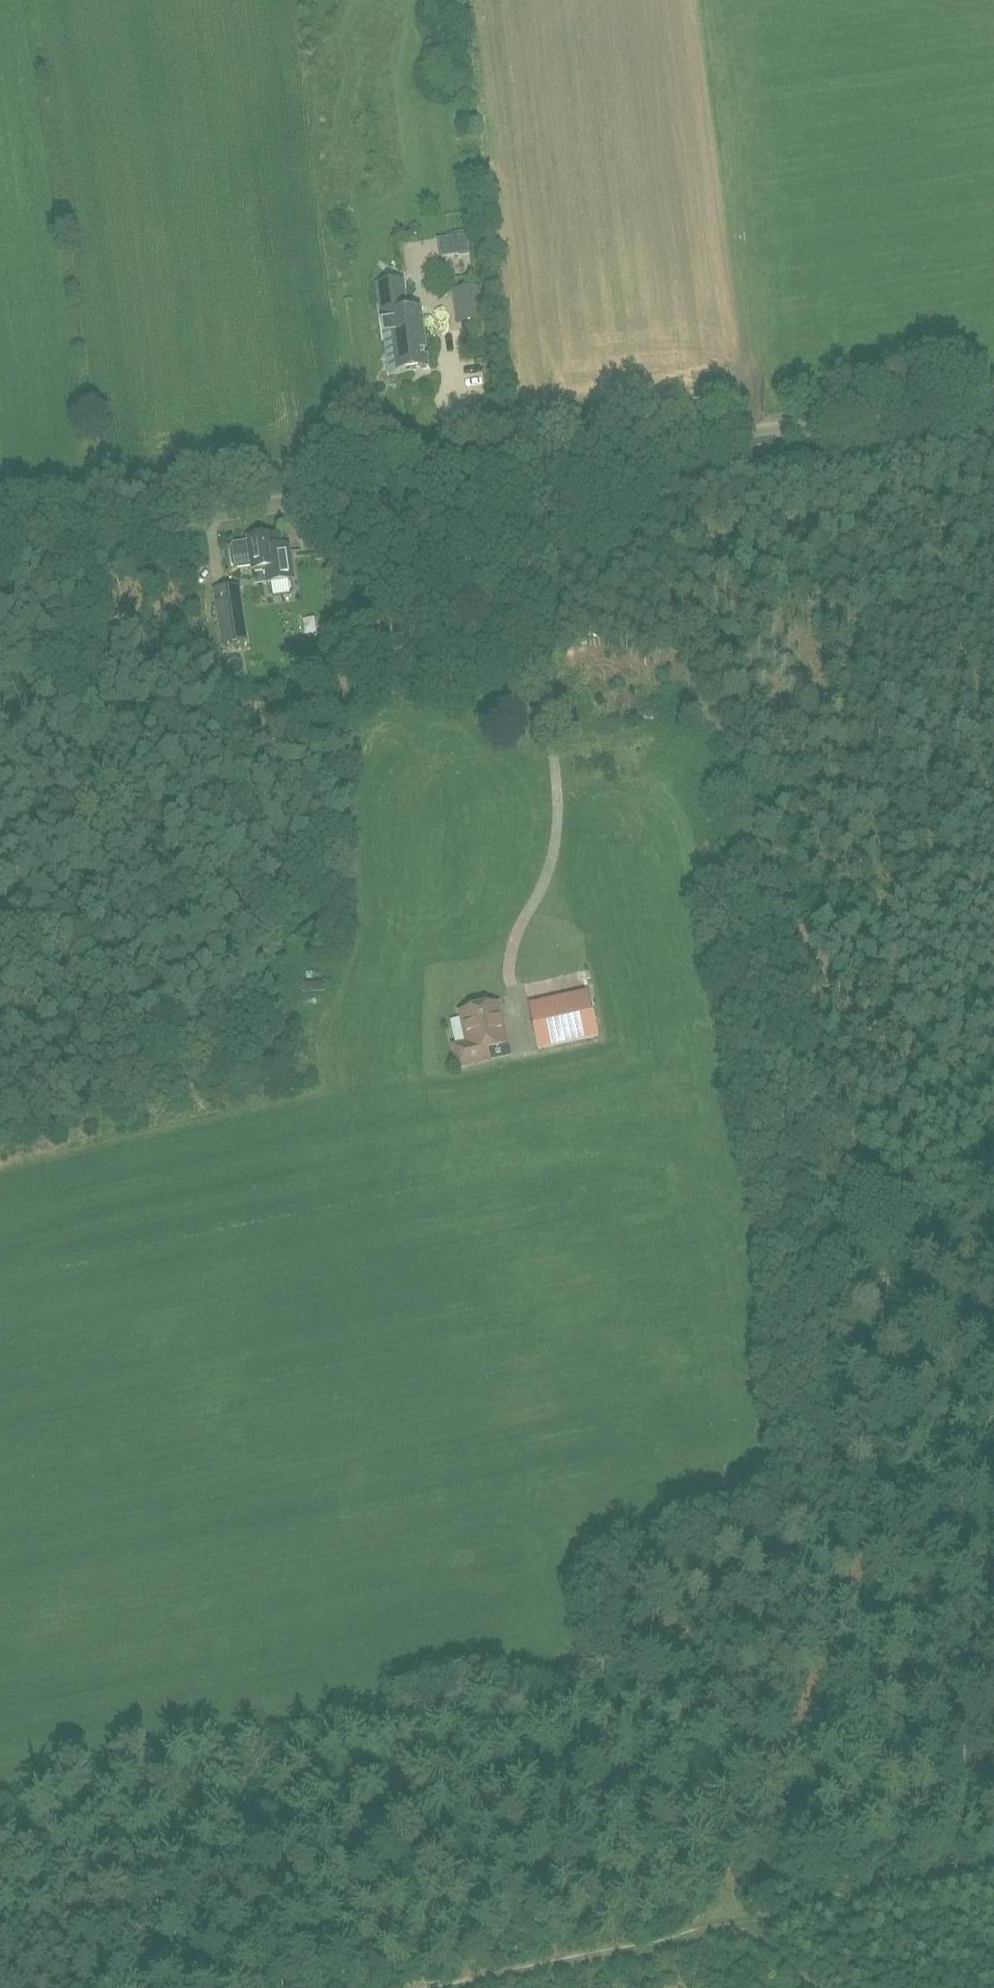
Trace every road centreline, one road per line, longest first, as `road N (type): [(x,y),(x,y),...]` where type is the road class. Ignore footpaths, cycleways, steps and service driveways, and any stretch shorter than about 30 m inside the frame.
road 1 (unclassified): [(0,546),(993,400)]

